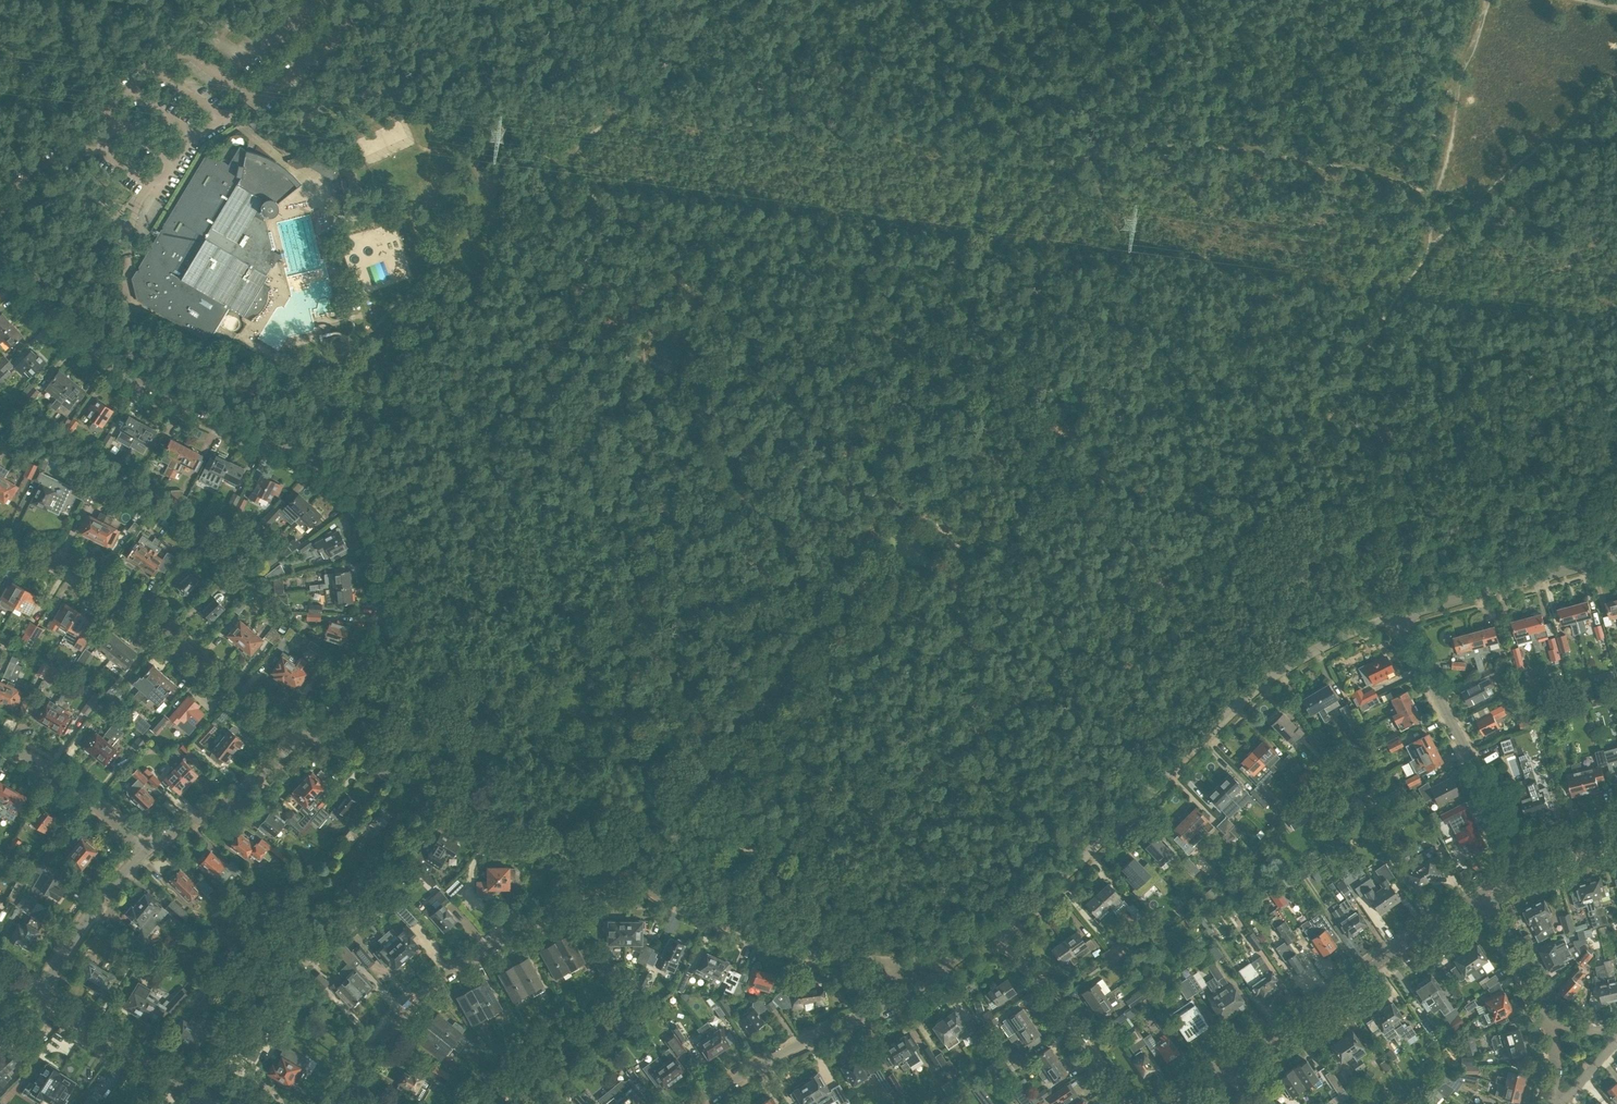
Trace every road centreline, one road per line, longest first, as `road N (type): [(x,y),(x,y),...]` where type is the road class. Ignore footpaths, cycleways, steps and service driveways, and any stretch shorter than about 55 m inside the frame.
road 1 (track): [(1616,88),(1430,246),(1319,431),(1221,514),(1147,604),(976,733)]
road 2 (residential): [(306,733),(383,639),(389,558),(375,518),(323,464),(117,367),(76,336),(0,253)]
road 3 (track): [(1244,698),(1118,523),(969,416),(900,355),(861,343),(798,353)]
road 4 (residential): [(1001,932),(1275,673),(1356,628),(1400,617)]
road 5 (track): [(976,733),(867,817),(804,850),(660,853),(625,880)]
road 6 (residential): [(617,876),(439,978),(377,1042),(337,1103)]
road 7 (residential): [(306,733),(231,689),(119,592),(0,540)]
road 8 (residential): [(617,876),(306,733)]
road 9 (tertiary): [(1481,893),(1228,1061)]
road 10 (residential): [(891,963),(770,941),(617,876)]
road 11 (residential): [(1524,866),(1400,617)]
road 12 (track): [(1430,246),(1463,76),(1487,0)]
road 13 (residential): [(699,1103),(760,1064),(901,998)]
road 14 (residential): [(1400,617),(1616,557)]
road 15 (residential): [(223,1103),(39,996)]
road 16 (residential): [(1125,1103),(1001,932)]
road 17 (residential): [(148,850),(246,789),(306,733)]
road 18 (residential): [(148,850),(59,773),(0,743)]
road 19 (residential): [(39,996),(87,916),(148,850)]
road 20 (residential): [(1481,893),(1551,1022)]

